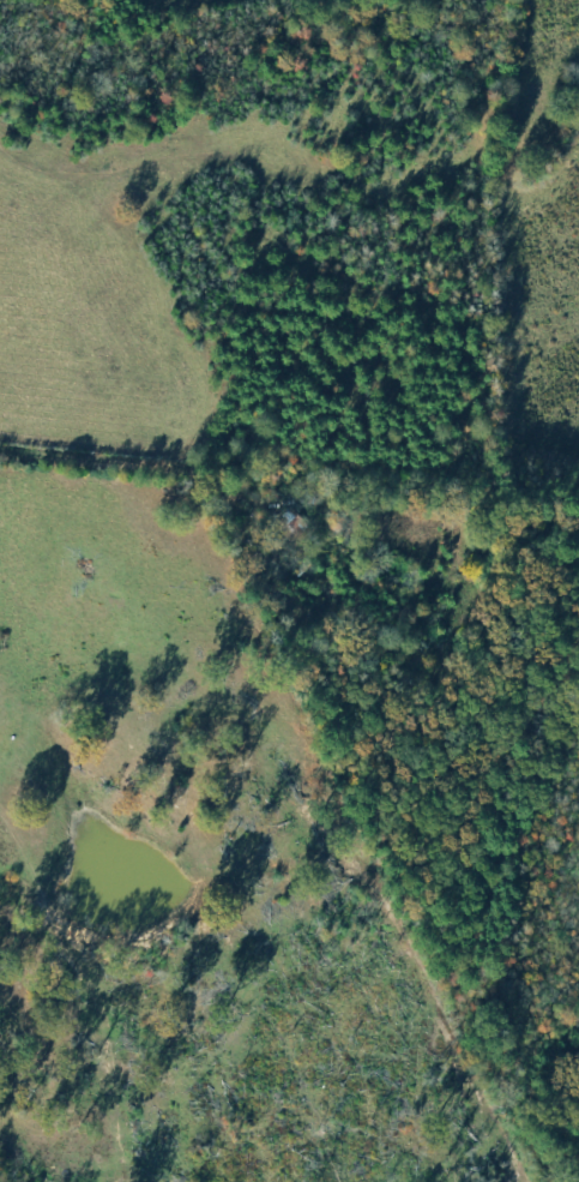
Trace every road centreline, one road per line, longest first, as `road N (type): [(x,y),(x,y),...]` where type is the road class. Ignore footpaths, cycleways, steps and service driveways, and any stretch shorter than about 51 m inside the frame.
road 1 (residential): [(0,472),(307,527)]

